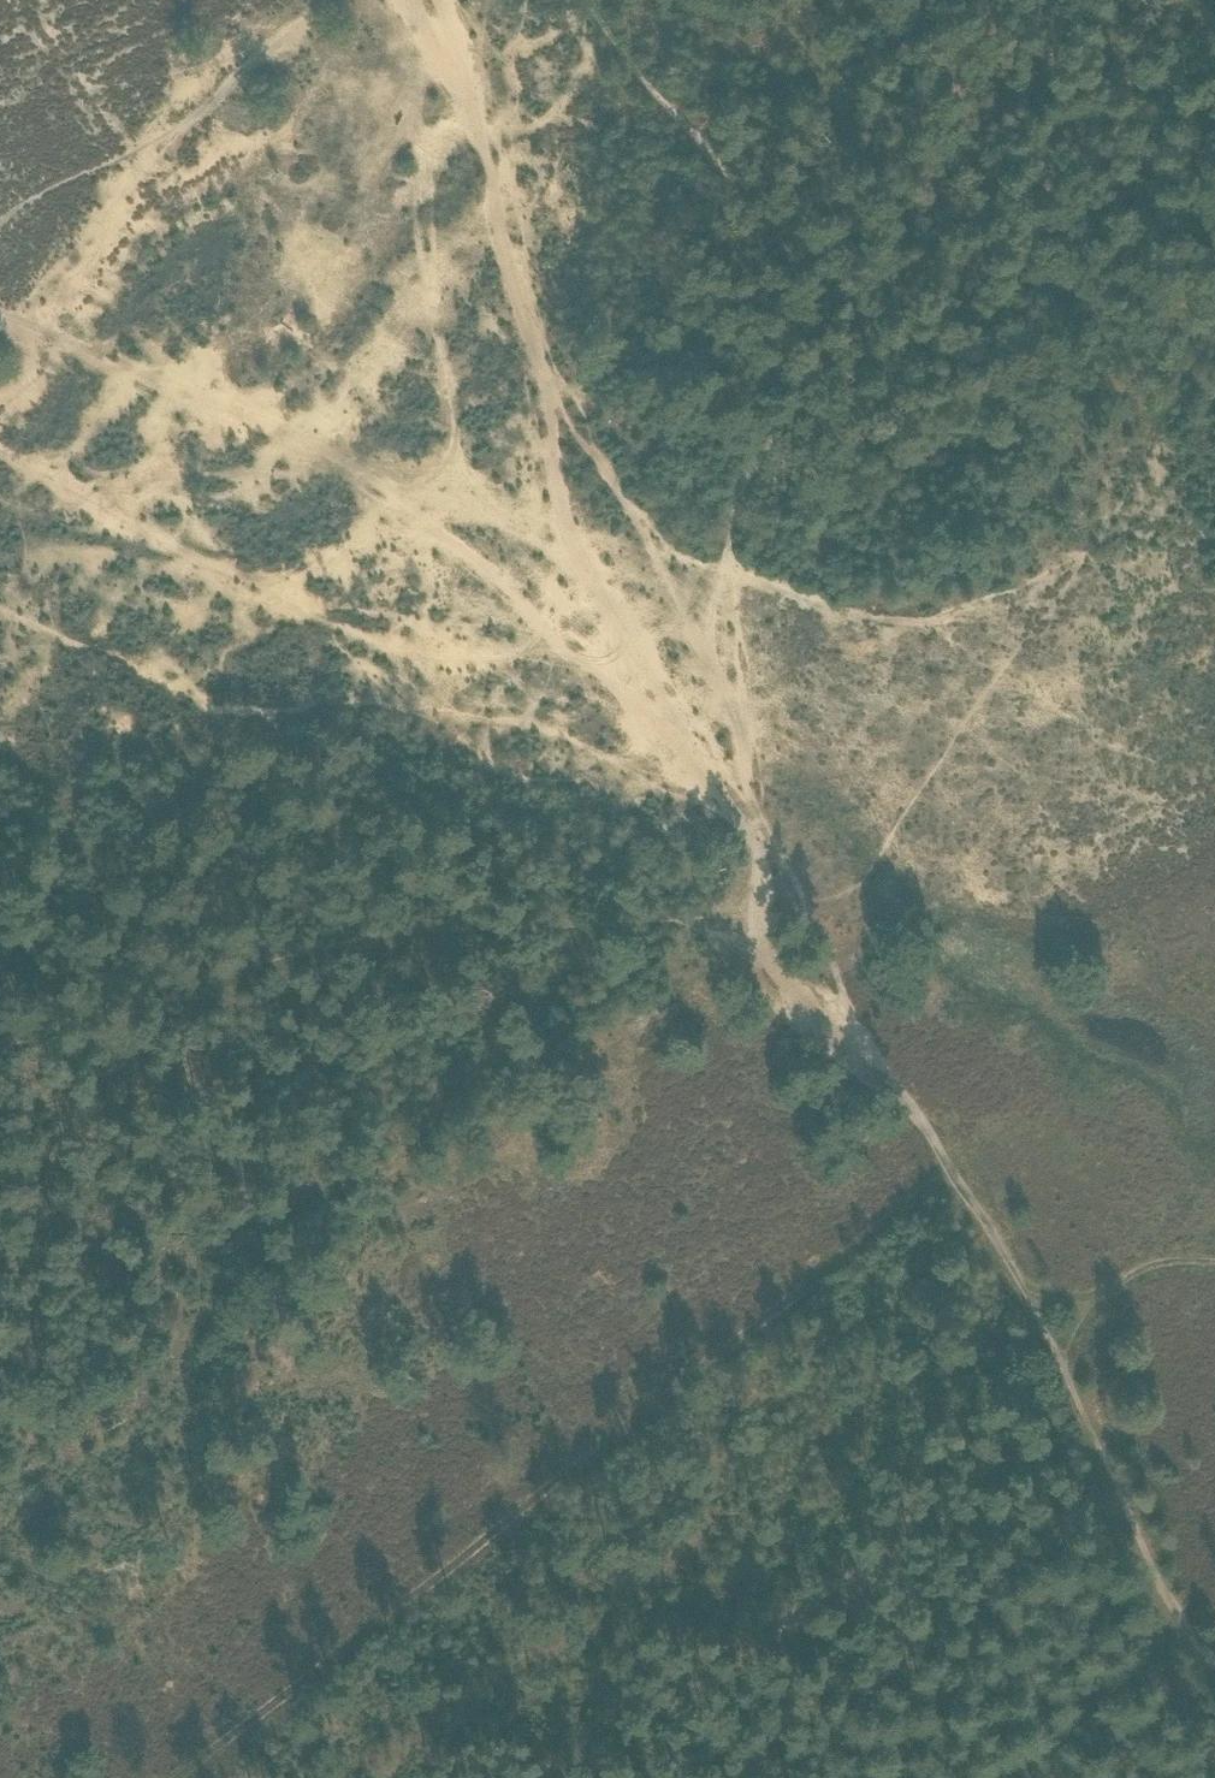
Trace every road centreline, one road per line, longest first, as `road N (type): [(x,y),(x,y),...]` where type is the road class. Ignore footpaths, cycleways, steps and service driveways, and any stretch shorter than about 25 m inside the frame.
road 1 (track): [(752,932),(762,891),(757,843),(705,732),(704,612),(795,331),(738,190),(586,0)]
road 2 (track): [(184,1777),(956,1172)]
road 3 (track): [(1214,1662),(1173,1606),(1028,1298),(956,1172),(881,1069),(762,955),(752,932)]
road 4 (track): [(331,0),(140,150),(43,193),(0,227)]

